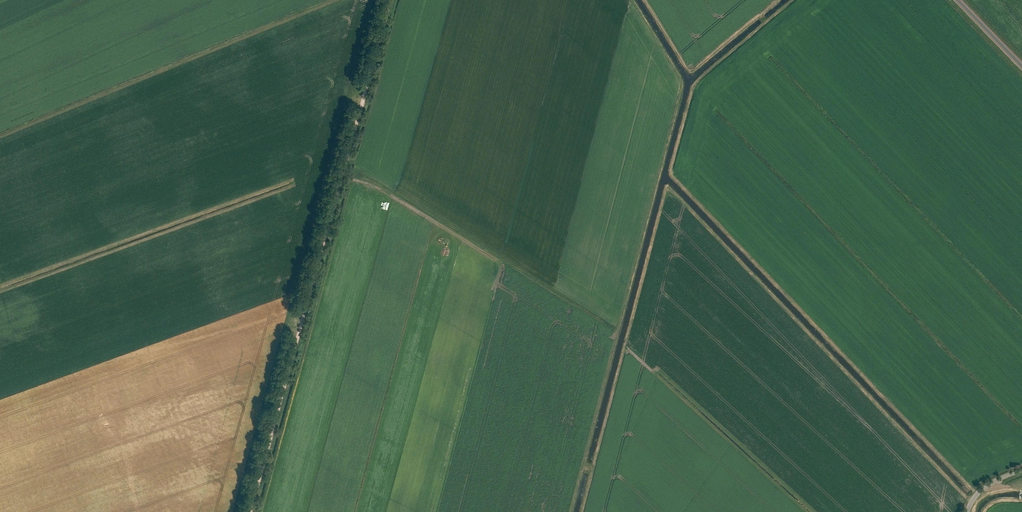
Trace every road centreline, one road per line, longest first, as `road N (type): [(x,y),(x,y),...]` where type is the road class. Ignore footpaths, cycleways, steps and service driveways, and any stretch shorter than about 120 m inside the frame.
road 1 (track): [(250,511),(391,0)]

